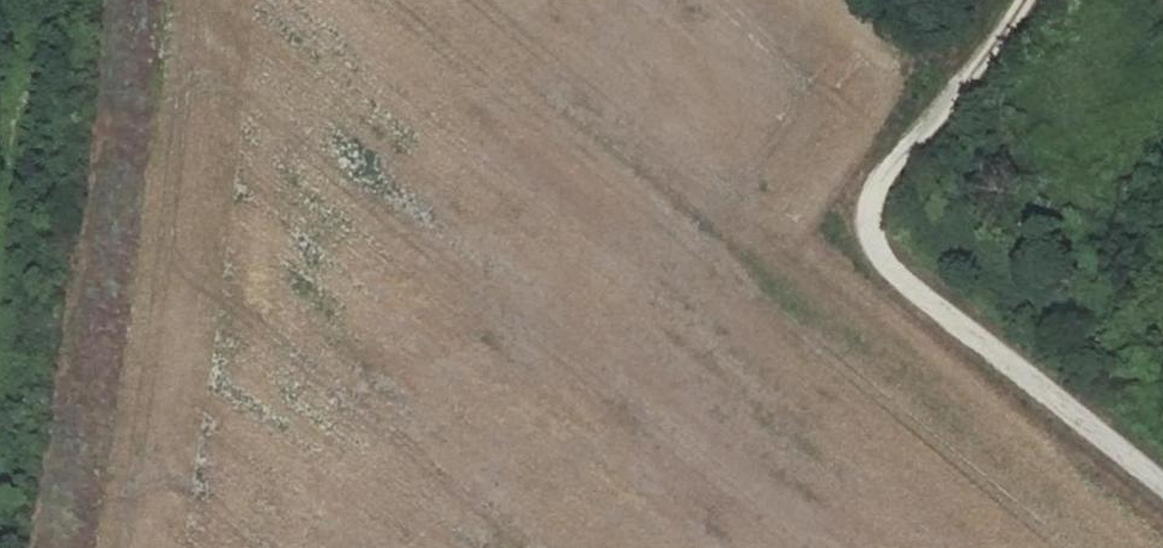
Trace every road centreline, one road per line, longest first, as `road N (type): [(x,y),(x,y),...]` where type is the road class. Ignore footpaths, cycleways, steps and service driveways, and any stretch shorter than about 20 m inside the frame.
road 1 (track): [(1162,498),(876,264),(853,216),(860,171),(993,0)]

